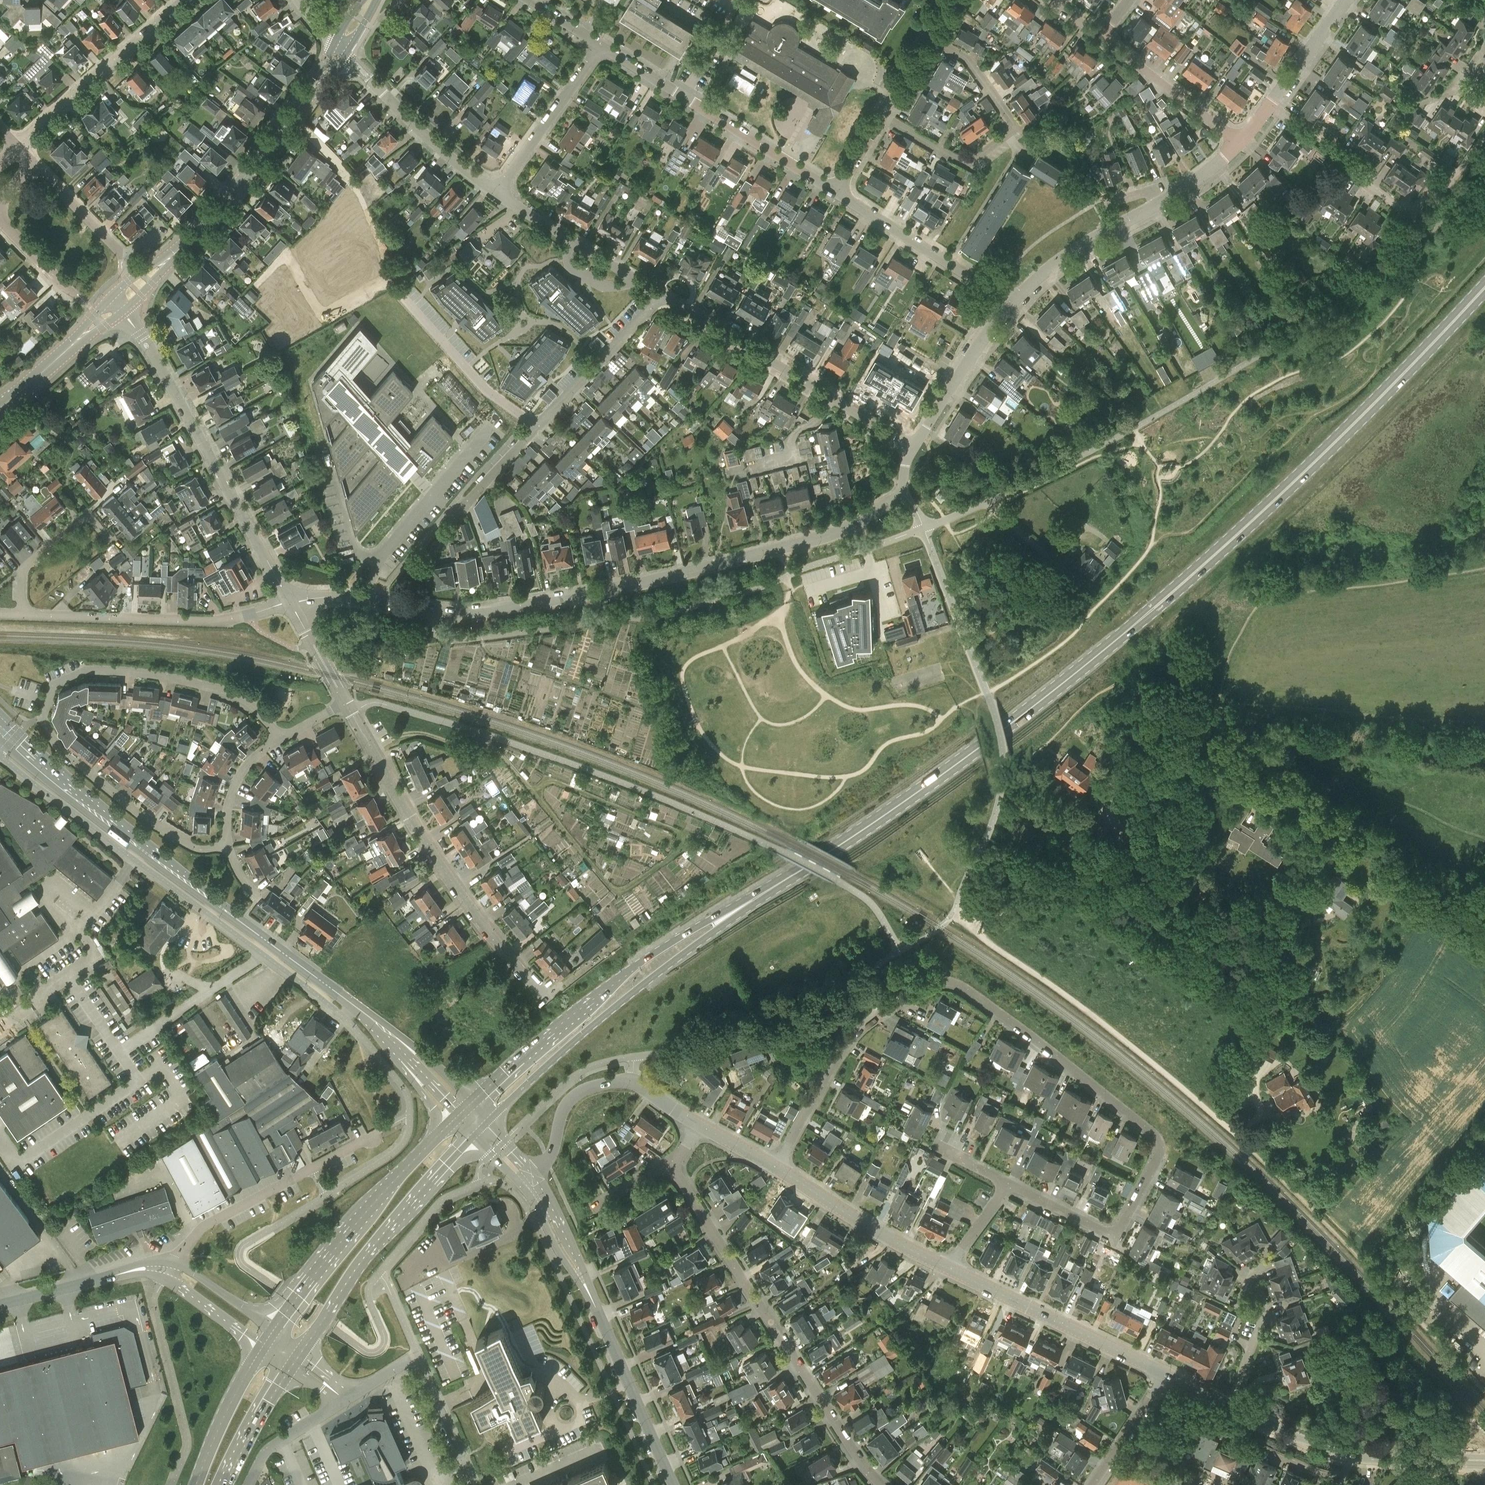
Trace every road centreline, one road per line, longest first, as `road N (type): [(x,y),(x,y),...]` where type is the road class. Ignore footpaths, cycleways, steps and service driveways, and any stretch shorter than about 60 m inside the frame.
road 1 (primary): [(1484,287),(1376,403),(1136,624),(973,753),(759,897)]
road 2 (residential): [(1008,1184),(1113,1233),(1161,1142),(964,987),(944,981),(852,1036),(777,1168)]
road 3 (tertiary): [(290,603),(349,597),(472,612),(543,601),(826,536),(902,493)]
road 4 (primary): [(464,1110),(360,1011),(0,731)]
road 5 (residential): [(280,737),(244,700),(202,684),(89,670),(53,685),(43,718),(60,752),(184,842),(226,846)]
road 6 (track): [(478,731),(616,893),(678,852),(687,836),(552,781),(540,790)]
road 7 (residential): [(881,1484),(671,1166)]
road 8 (residential): [(633,1083),(634,1057),(807,1006),(950,917)]
road 9 (primary): [(759,897),(605,987),(464,1110)]
road 10 (primary): [(484,1132),(629,995),(759,897)]
road 11 (residential): [(543,996),(458,890),(345,704)]
road 12 (tertiary): [(290,603),(145,339),(117,304)]
road 13 (primary): [(117,304),(208,220),(338,48)]
road 14 (residential): [(673,1484),(529,1178)]
road 15 (residential): [(1269,106),(1343,156),(1407,215),(1438,176),(1455,176),(1484,134)]
road 16 (primary): [(464,1110),(365,1211),(275,1333)]
road 17 (residential): [(910,448),(661,295)]
road 18 (primary): [(297,1351),(380,1240),(484,1132)]
road 19 (residential): [(931,36),(967,59),(1013,130),(968,161),(883,116)]
road 20 (residential): [(23,615),(219,621),(290,603)]
road 21 (tertiary): [(1484,1461),(1337,1451),(1231,1404)]
road 22 (unclassified): [(374,1140),(204,1225),(172,1264)]
road 23 (tertiary): [(1163,1371),(948,1269)]
road 24 (residential): [(18,145),(182,0)]
road 25 (residential): [(495,192),(338,48)]
road 26 (residential): [(1010,302),(834,193)]
road 27 (residential): [(392,285),(483,387),(537,427)]
road 28 (tertiary): [(948,1269),(777,1168)]
road 29 (residential): [(661,295),(495,192)]
road 30 (residential): [(1484,920),(1329,813)]
road 31 (unclassified): [(1329,813),(1174,712)]
road 32 (tertiary): [(1010,302),(1067,254),(1163,201)]
road 33 (residential): [(537,427),(661,295)]
road 34 (residential): [(834,193),(682,99)]
road 35 (residential): [(495,192),(595,45)]
road 36 (tertiary): [(910,448),(1010,302)]
road 37 (residential): [(1100,35),(1241,141)]
road 38 (residential): [(23,615),(24,567),(88,514),(109,538)]
road 39 (tertiary): [(633,1083),(610,1082),(576,1094),(555,1147),(529,1178)]
road 40 (primary): [(0,405),(117,304)]
road 41 (primary): [(265,1348),(196,1484)]
road 42 (unclassified): [(134,1270),(0,1304)]
road 43 (primary): [(223,1484),(287,1365)]
road 44 (residential): [(472,1484),(416,1362)]
road 45 (residential): [(1092,1484),(1163,1371)]
road 46 (tertiary): [(1269,106),(1347,0)]
road 47 (track): [(372,751),(419,733),(481,753),(495,749)]
road 48 (residential): [(226,846),(234,783),(280,737)]
road 49 (unclassified): [(275,1333),(172,1264)]
road 50 (unclassified): [(164,1278),(265,1348)]

